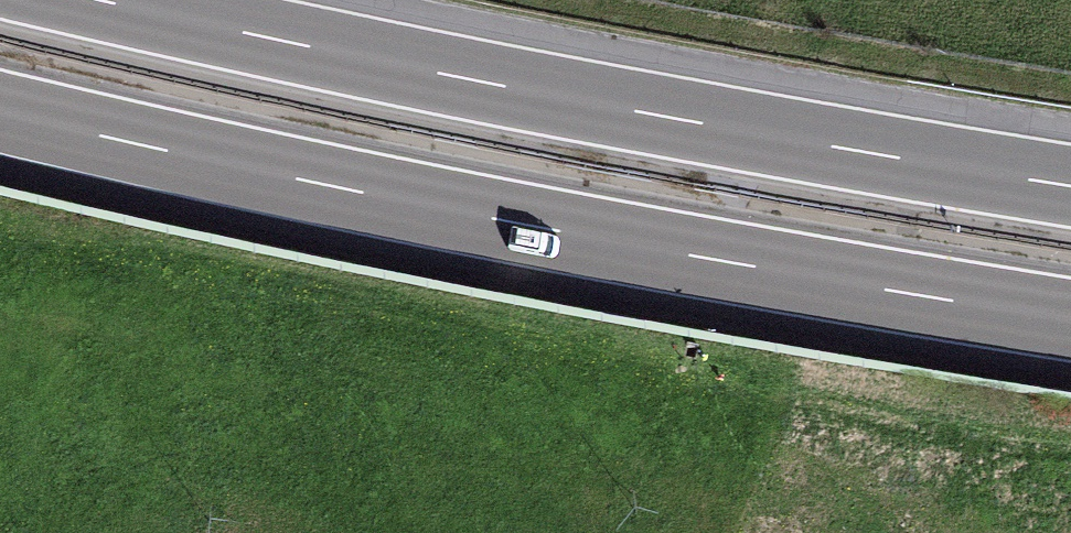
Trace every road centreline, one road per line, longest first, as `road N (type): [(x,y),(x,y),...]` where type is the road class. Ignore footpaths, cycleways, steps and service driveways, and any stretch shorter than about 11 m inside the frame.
road 1 (motorway): [(0,111),(529,226),(1070,319)]
road 2 (motorway): [(1070,185),(475,80),(99,0)]

